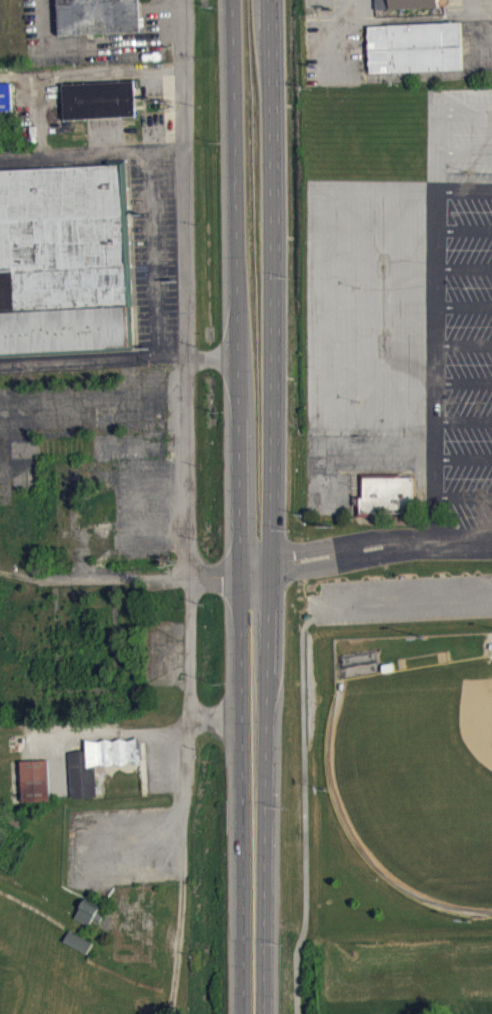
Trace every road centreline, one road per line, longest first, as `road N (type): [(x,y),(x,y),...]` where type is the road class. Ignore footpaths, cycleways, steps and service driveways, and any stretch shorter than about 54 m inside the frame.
road 1 (primary): [(264,1013),(274,0)]
road 2 (primary): [(232,0),(244,719)]
road 3 (primary): [(244,719),(245,1013)]

